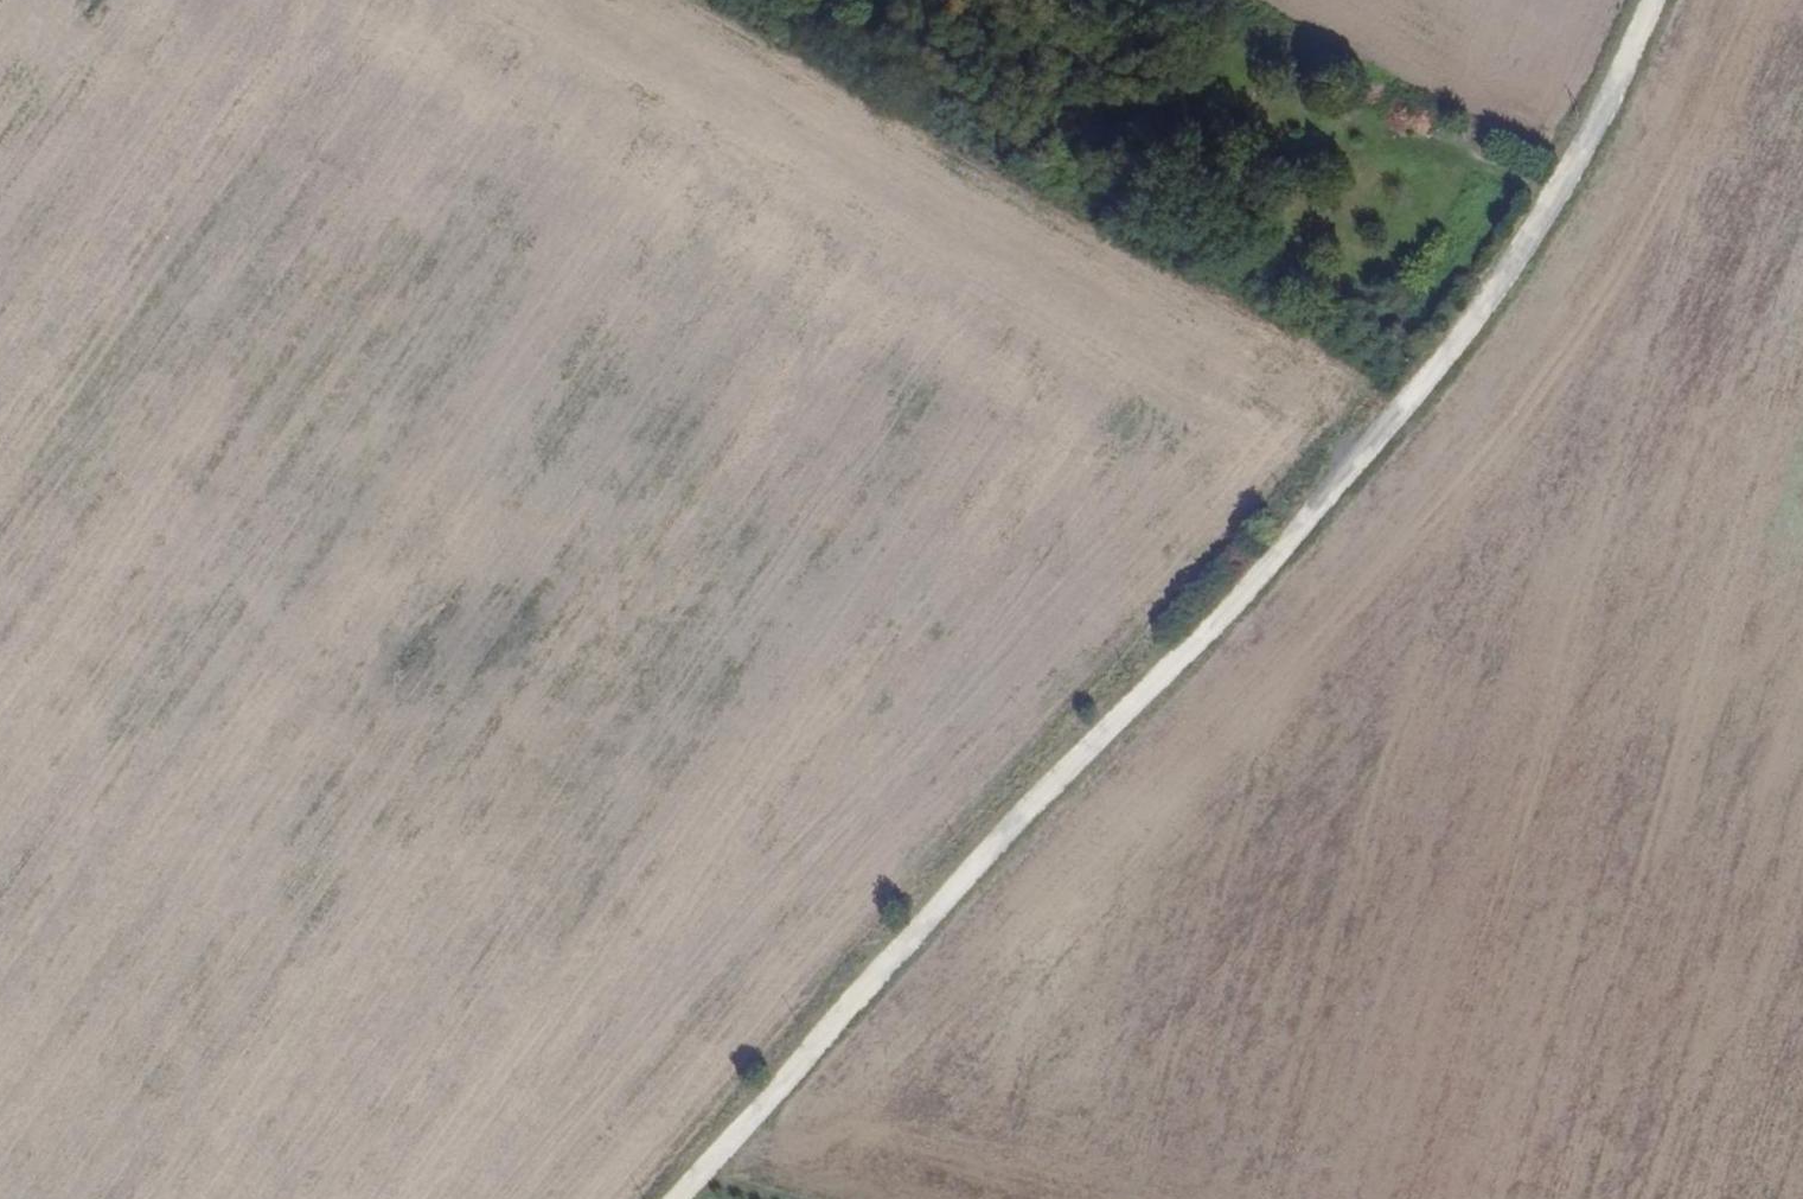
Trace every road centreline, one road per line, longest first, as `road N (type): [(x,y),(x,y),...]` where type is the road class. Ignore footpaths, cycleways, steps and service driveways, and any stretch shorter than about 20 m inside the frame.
road 1 (track): [(675,1198),(930,905),(1273,548),(1480,310),(1597,120),(1652,0)]

